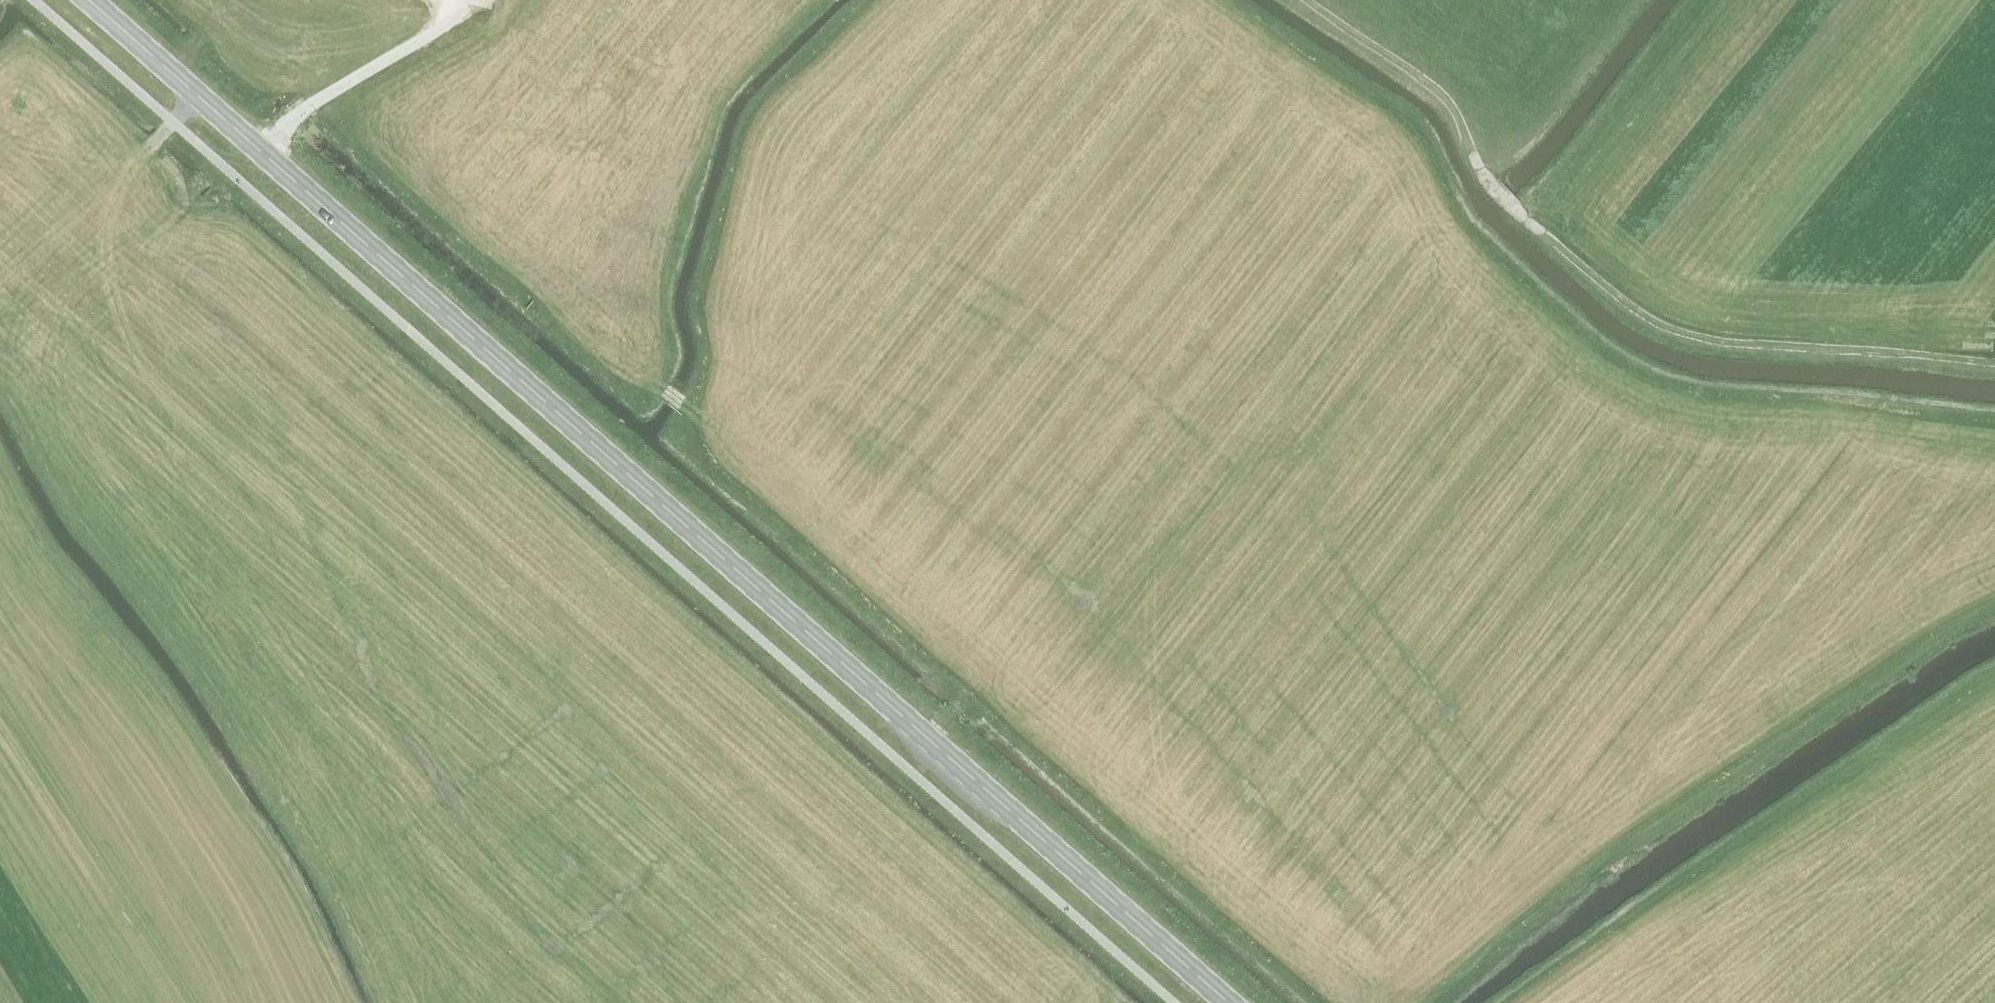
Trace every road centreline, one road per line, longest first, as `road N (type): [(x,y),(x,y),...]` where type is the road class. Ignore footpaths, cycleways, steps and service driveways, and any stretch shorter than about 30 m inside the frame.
road 1 (primary): [(1229,1002),(92,0)]
road 2 (track): [(1994,358),(1690,334),(1636,311),(1482,174),(1455,107),(1309,0)]

